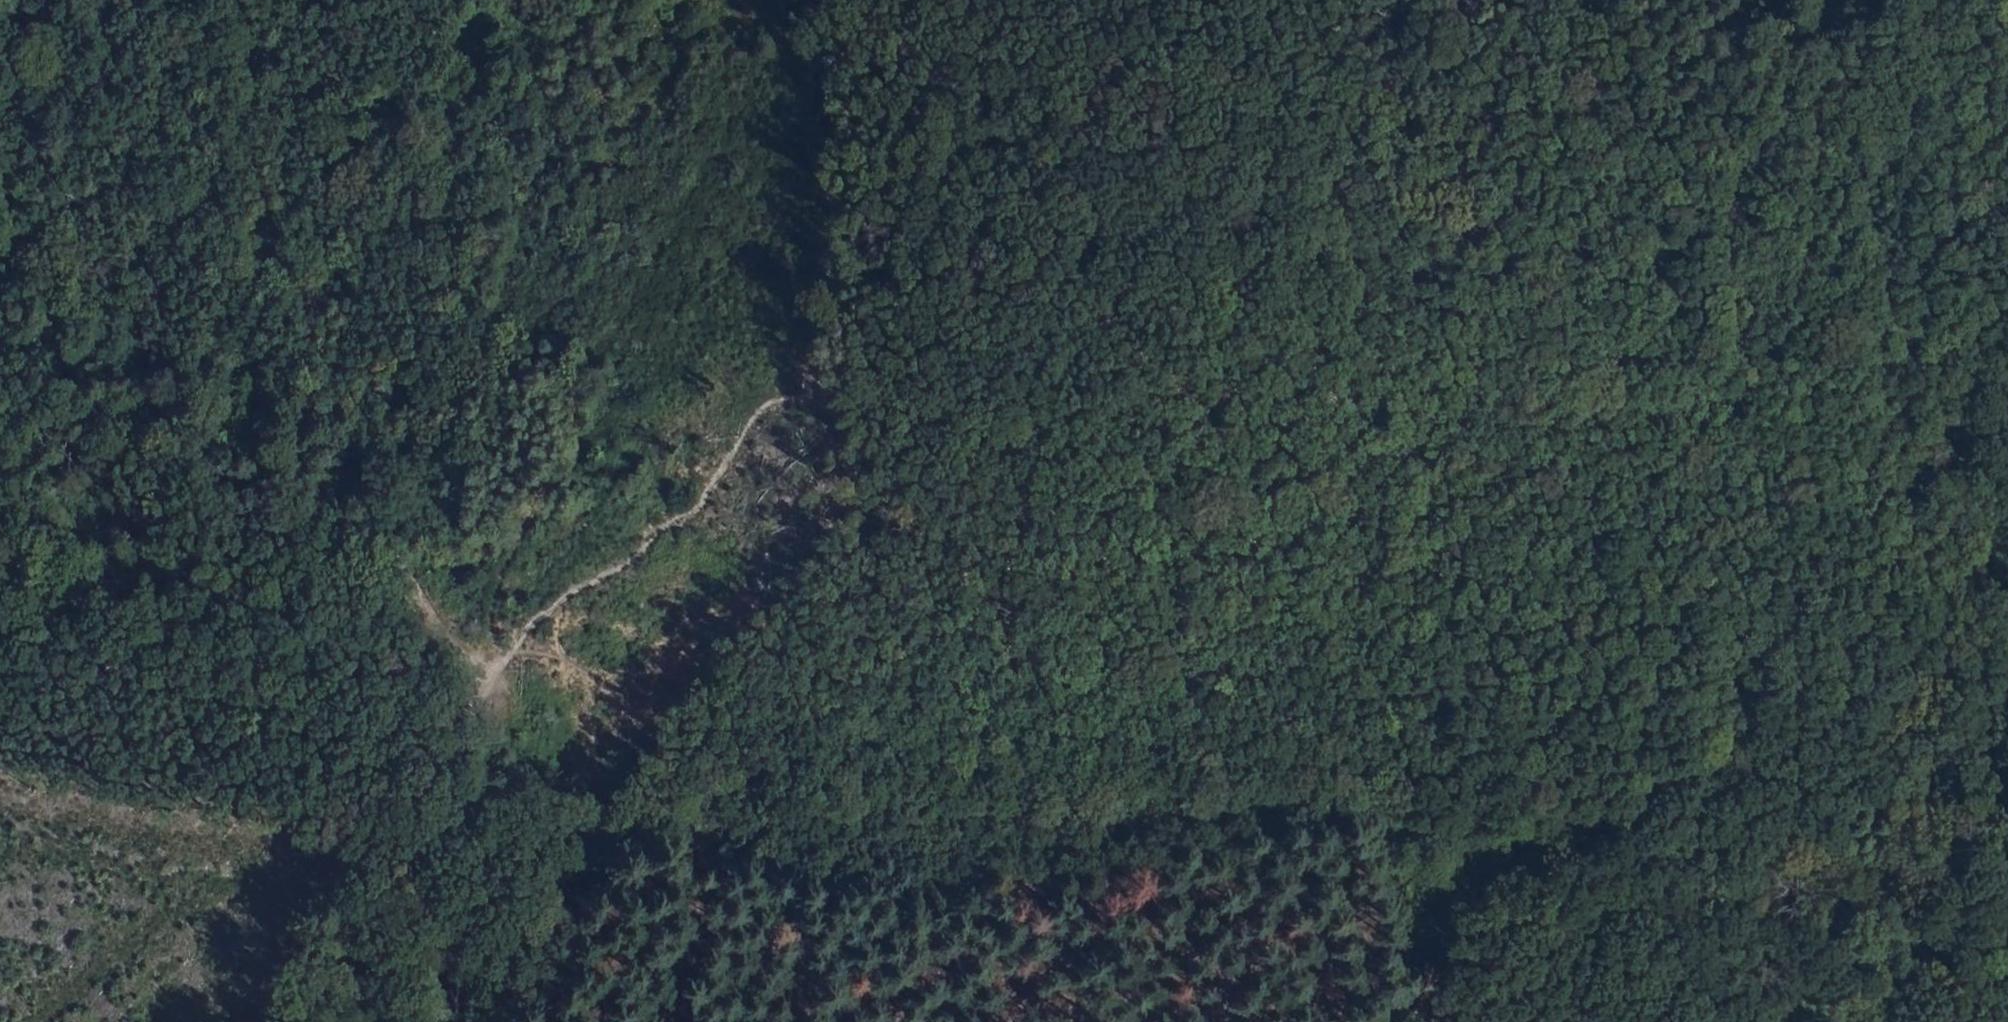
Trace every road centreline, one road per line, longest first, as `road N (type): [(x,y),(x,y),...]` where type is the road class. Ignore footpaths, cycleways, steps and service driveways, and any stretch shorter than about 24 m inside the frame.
road 1 (track): [(1734,810),(1917,647),(2007,473)]
road 2 (track): [(1408,1021),(1653,879),(1734,810)]
road 3 (track): [(1883,1021),(1831,960),(1734,810)]

